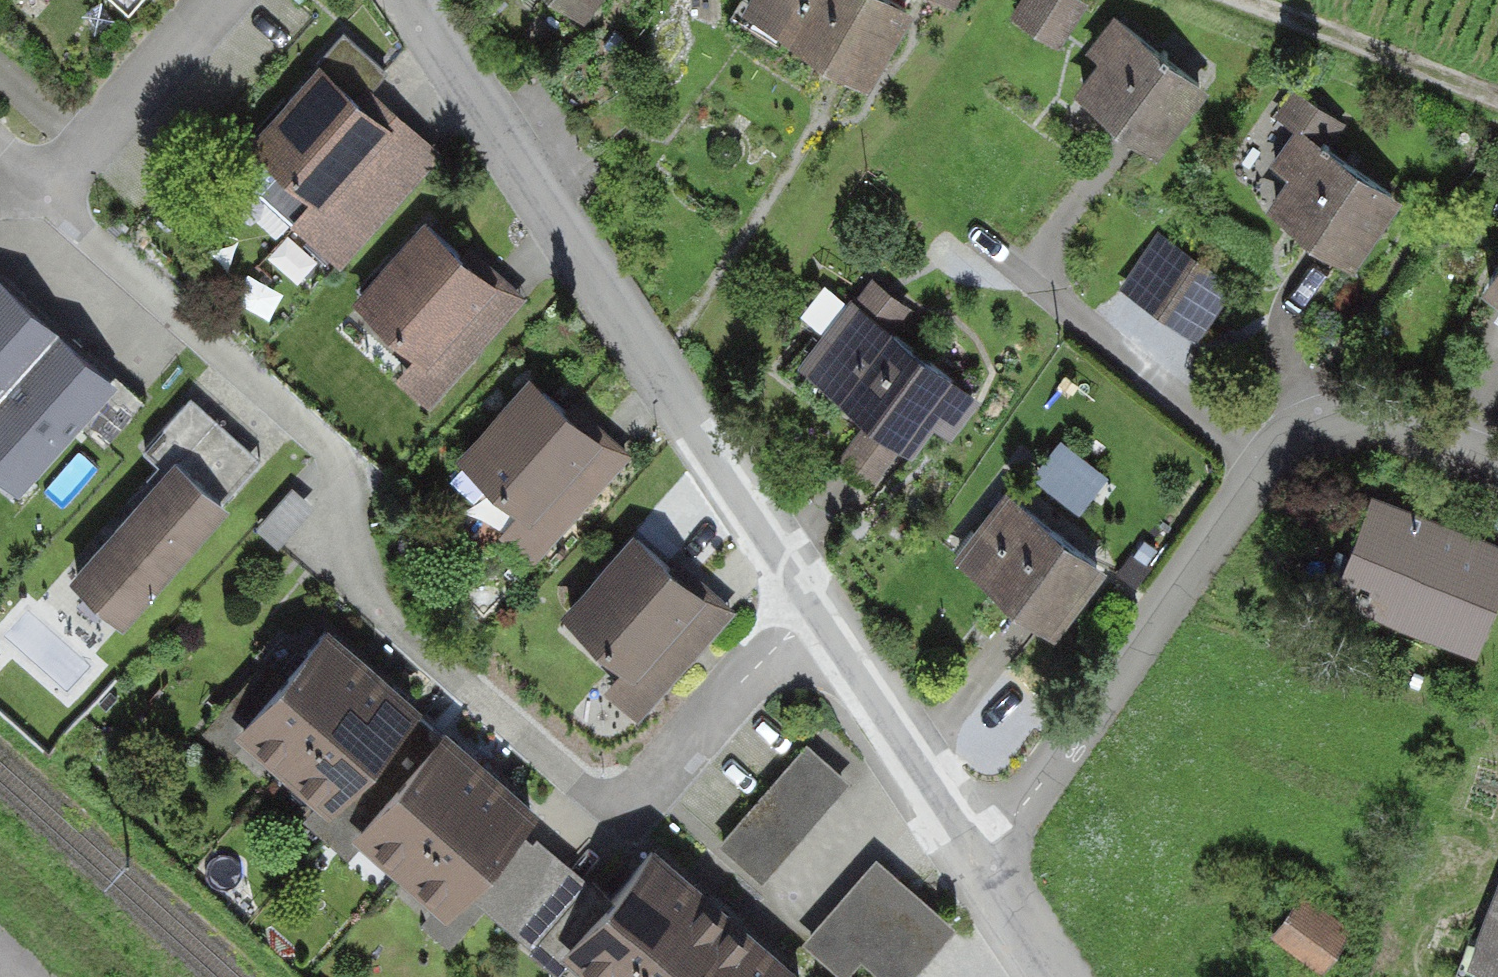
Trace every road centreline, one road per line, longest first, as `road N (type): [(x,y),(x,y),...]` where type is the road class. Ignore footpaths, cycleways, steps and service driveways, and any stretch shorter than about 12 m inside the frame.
road 1 (residential): [(982,869),(1264,468),(1294,437),(1351,418),(1379,419),(1497,463)]
road 2 (residential): [(412,0),(790,581),(801,623)]
road 3 (residential): [(801,623),(830,637),(982,869)]
road 4 (residential): [(619,819),(801,623)]
road 5 (track): [(1497,91),(1266,0)]
road 6 (residential): [(982,869),(1057,976)]

